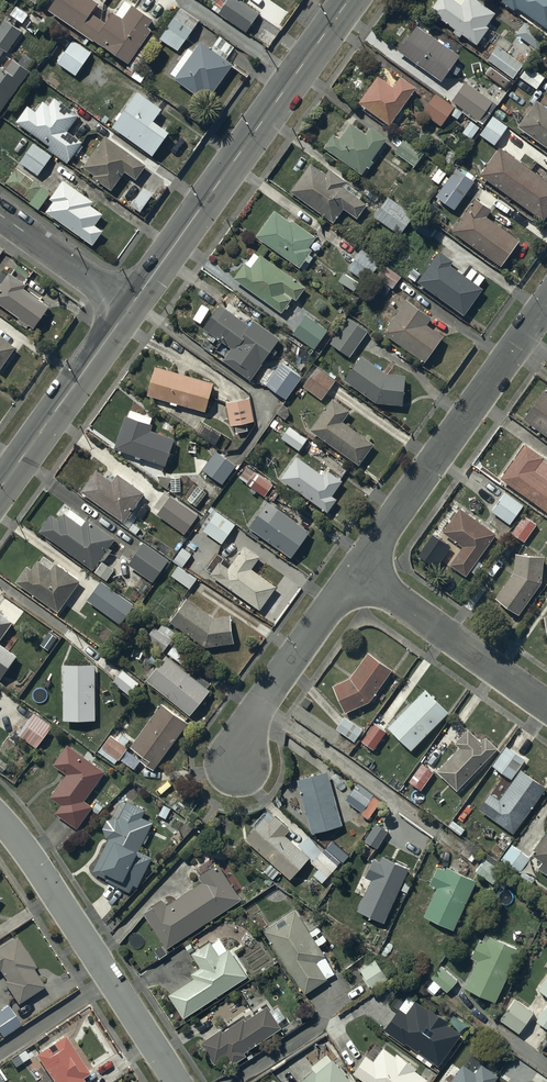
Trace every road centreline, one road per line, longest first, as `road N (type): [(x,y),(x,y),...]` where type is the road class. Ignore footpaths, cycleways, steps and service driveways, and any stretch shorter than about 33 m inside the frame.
road 1 (tertiary): [(130,307),(349,0)]
road 2 (residential): [(546,305),(354,571)]
road 3 (residential): [(0,818),(177,1081)]
road 4 (residential): [(354,571),(546,708)]
road 5 (residential): [(354,571),(256,710),(237,764)]
road 6 (tertiary): [(0,488),(130,307)]
road 7 (residential): [(130,307),(0,216)]

